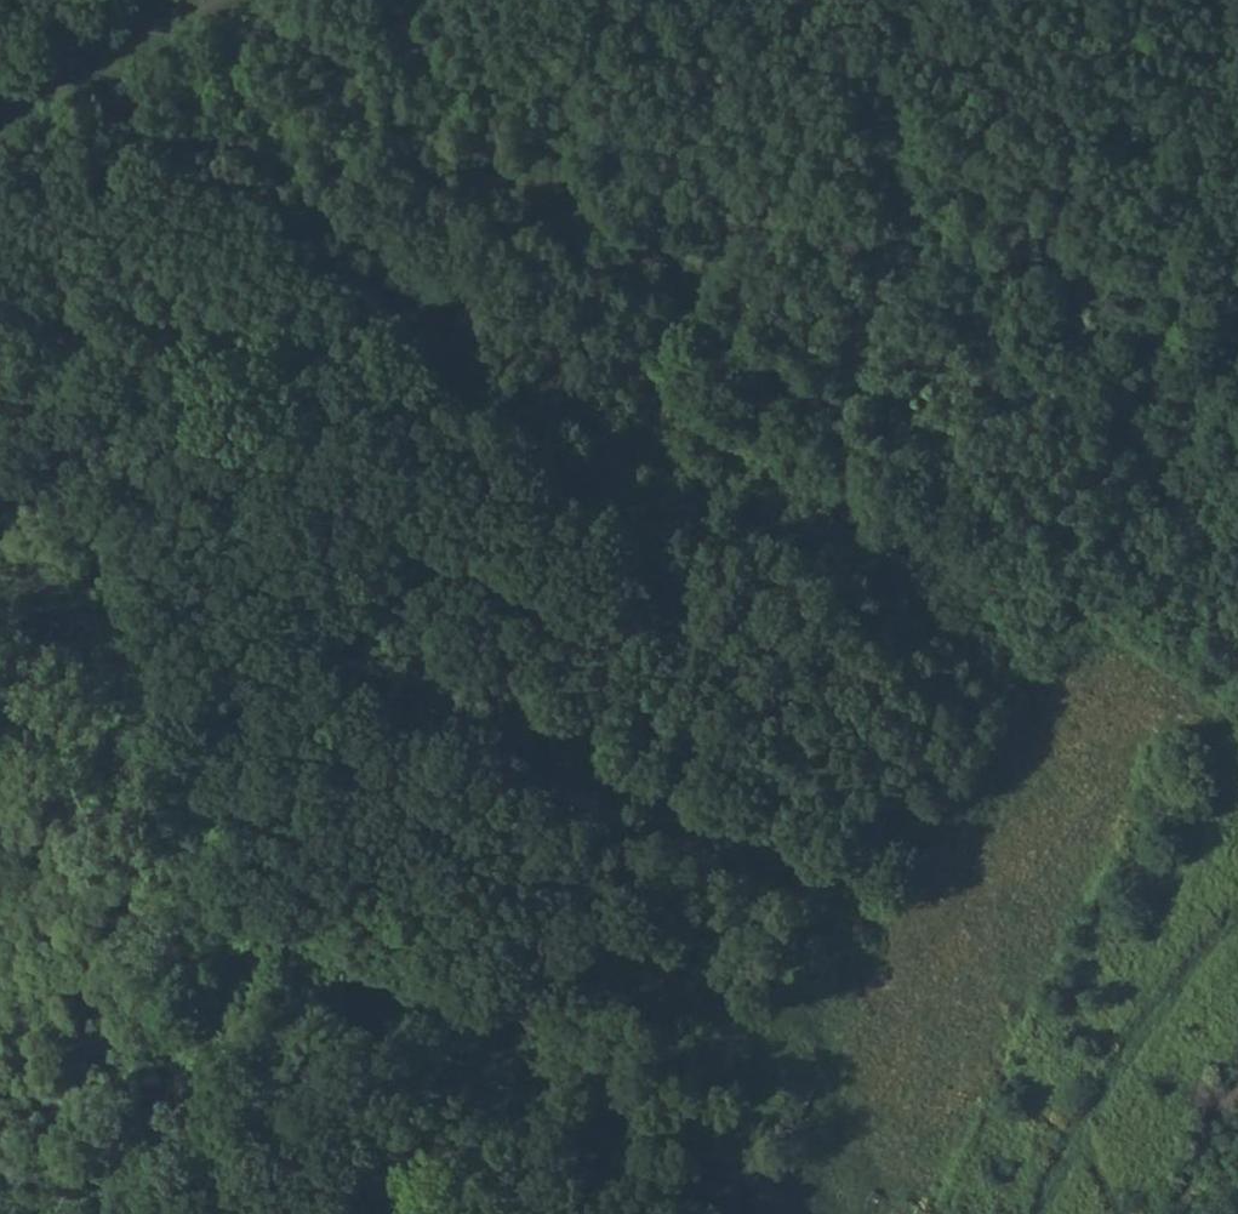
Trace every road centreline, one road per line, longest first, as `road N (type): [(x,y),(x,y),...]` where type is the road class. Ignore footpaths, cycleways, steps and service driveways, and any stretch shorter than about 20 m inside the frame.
road 1 (track): [(1237,339),(769,0)]
road 2 (residential): [(0,129),(80,57),(190,0)]

